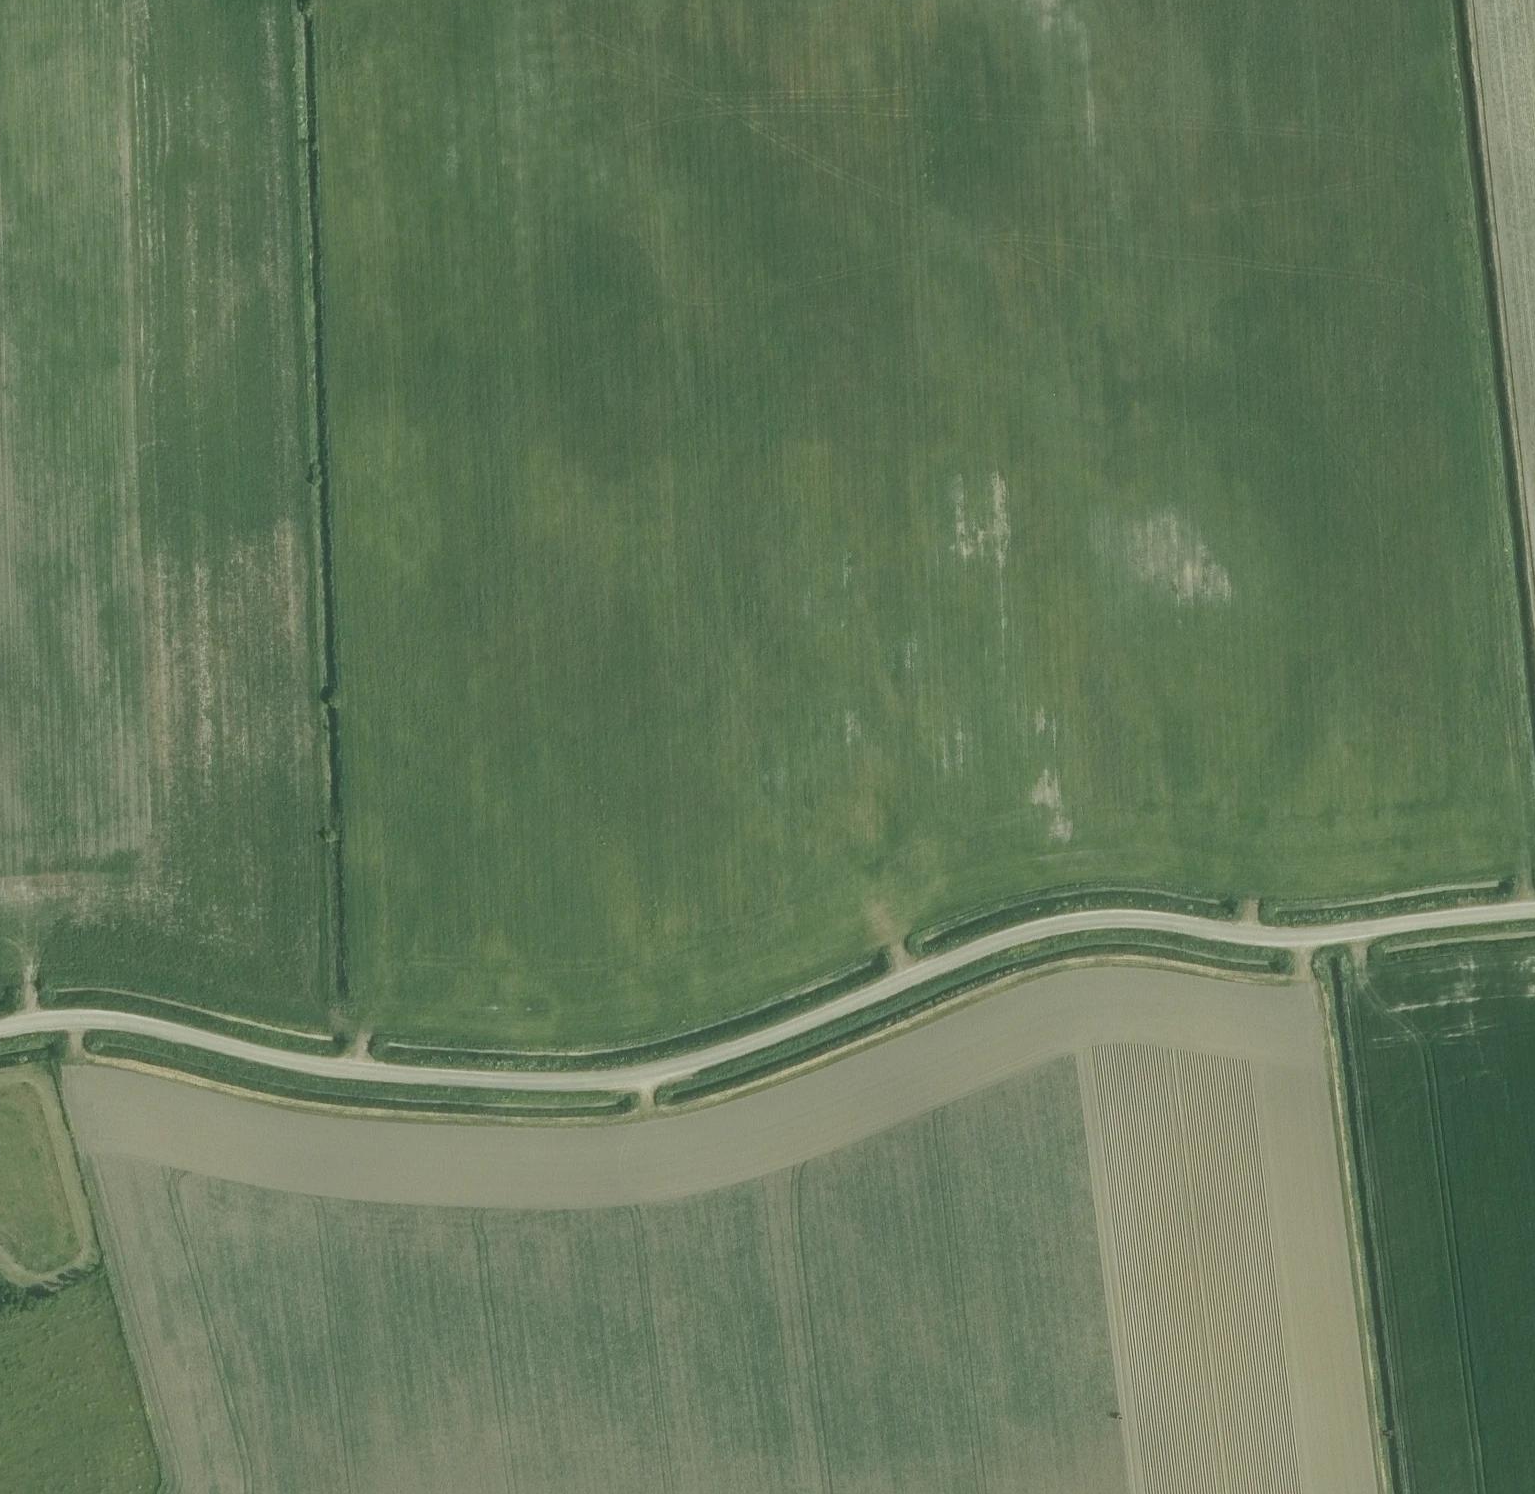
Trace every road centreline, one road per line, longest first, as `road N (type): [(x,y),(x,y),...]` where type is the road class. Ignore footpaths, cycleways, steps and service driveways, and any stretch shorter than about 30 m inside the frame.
road 1 (unclassified): [(0,1027),(39,1017),(167,1019),(299,1053),(585,1076),(697,1060),(901,988),(1016,933),(1083,921),(1200,927),(1534,911)]

